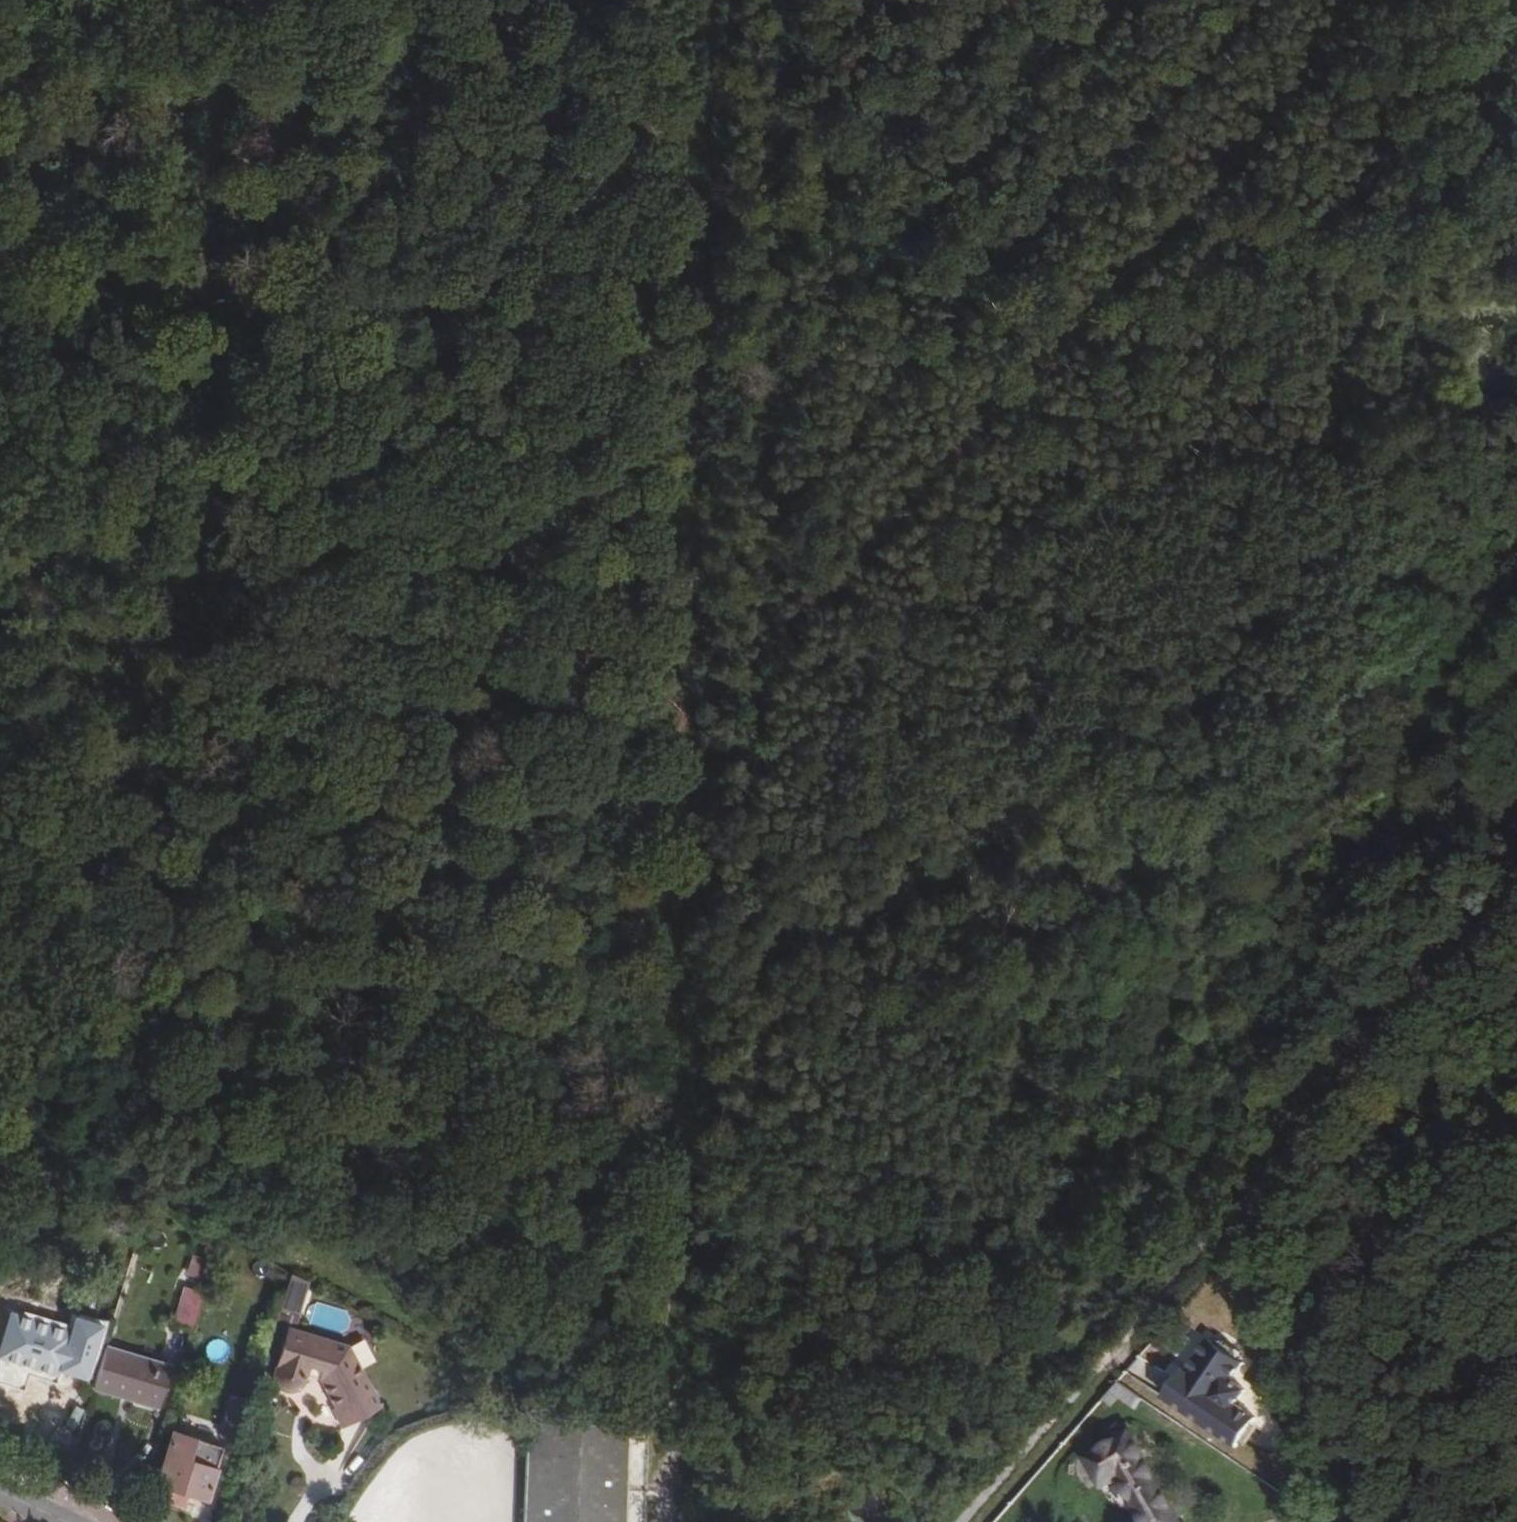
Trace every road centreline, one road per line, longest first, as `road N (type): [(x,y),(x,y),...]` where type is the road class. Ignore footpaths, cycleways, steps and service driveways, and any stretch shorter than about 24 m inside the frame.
road 1 (track): [(658,1521),(702,0)]
road 2 (track): [(966,1521),(1516,887)]
road 3 (track): [(1344,1521),(1257,1191)]

